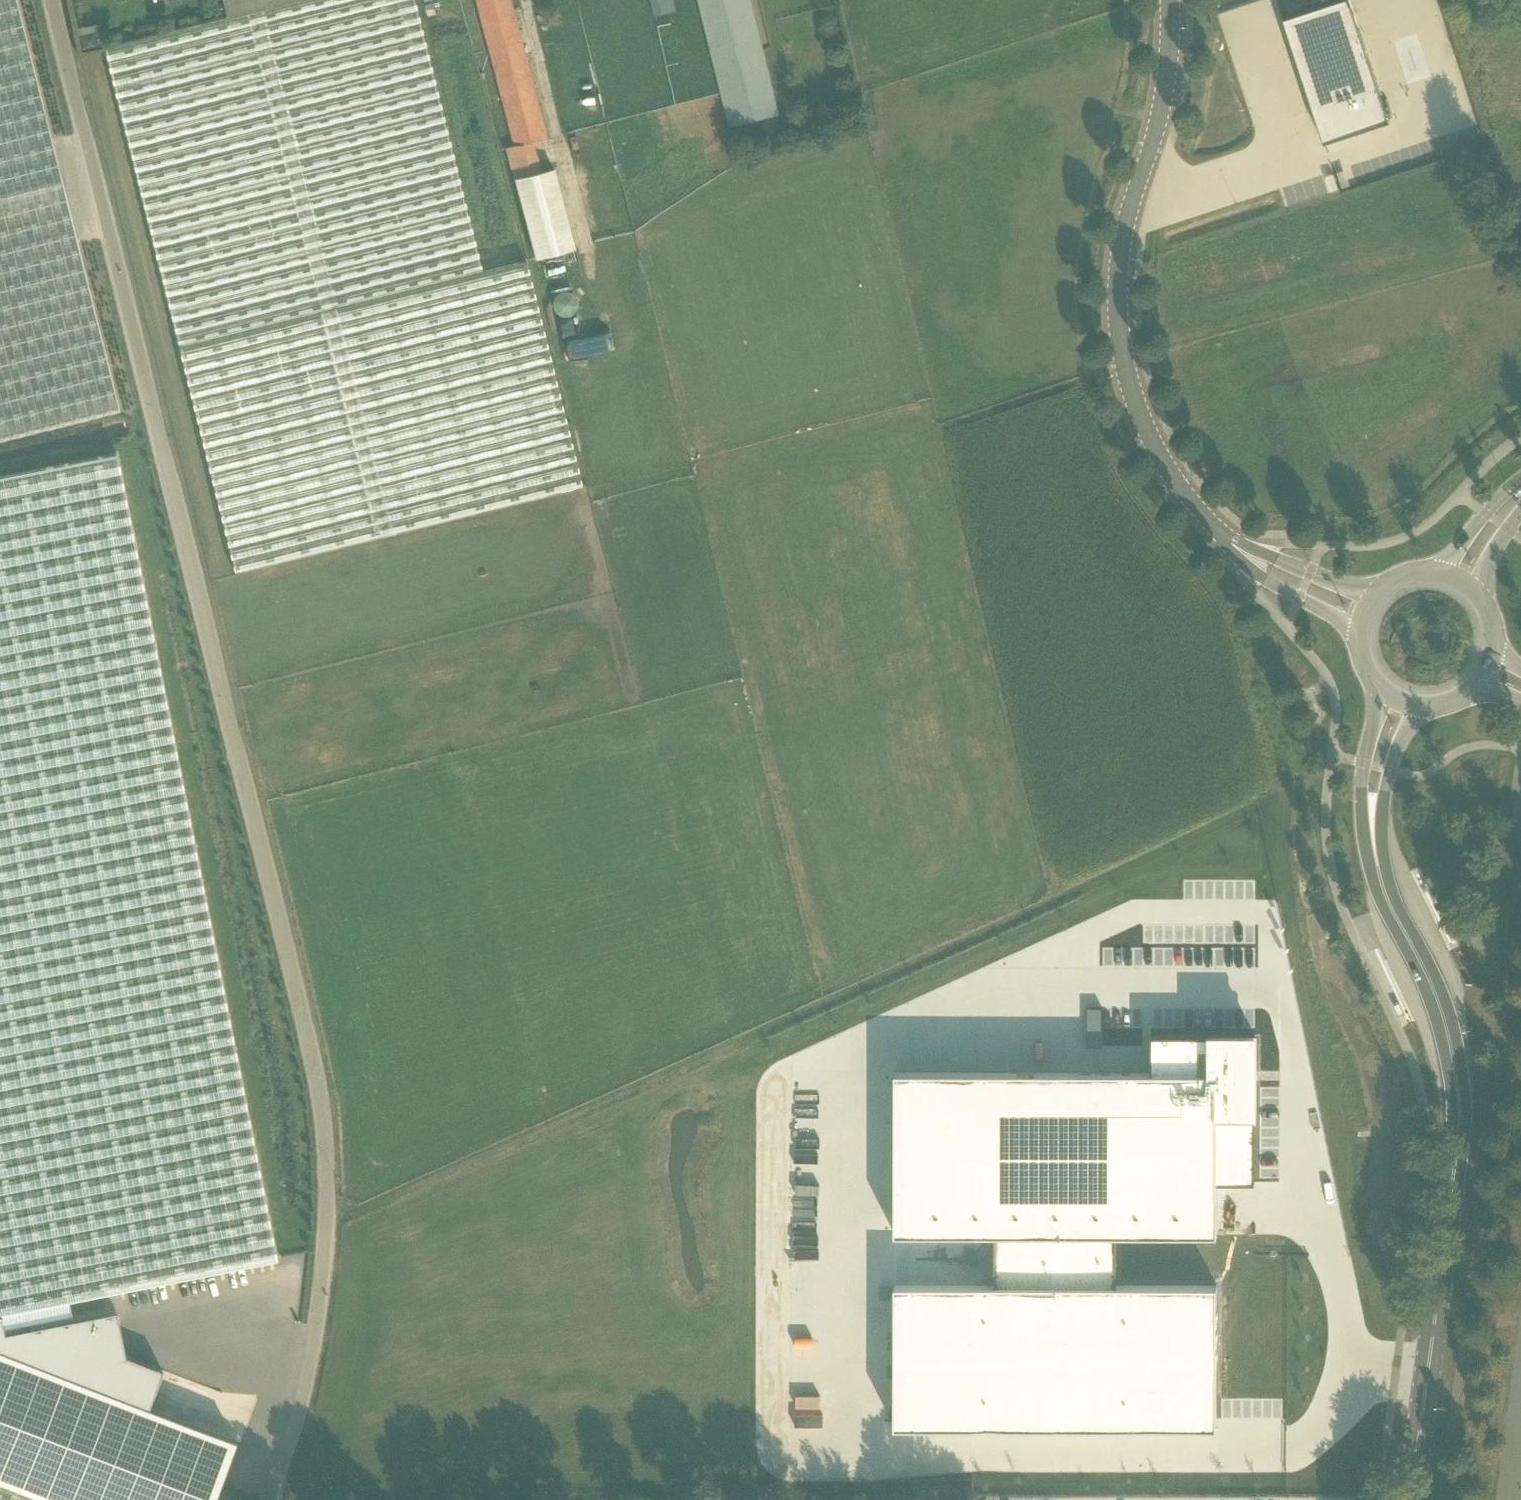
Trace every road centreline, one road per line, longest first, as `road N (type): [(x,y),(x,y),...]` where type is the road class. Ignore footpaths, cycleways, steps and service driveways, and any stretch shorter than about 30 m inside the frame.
road 1 (unclassified): [(267,1499),(310,1358),(327,1183),(321,1107),(49,0)]
road 2 (secondary): [(1409,1499),(1460,1114),(1440,1008),(1379,870),(1371,813),(1377,769),(1402,702)]
road 3 (secondary): [(1366,614),(1263,566),(1225,532),(1178,477),(1126,355),(1122,300),(1138,204),(1165,135),(1178,0)]

